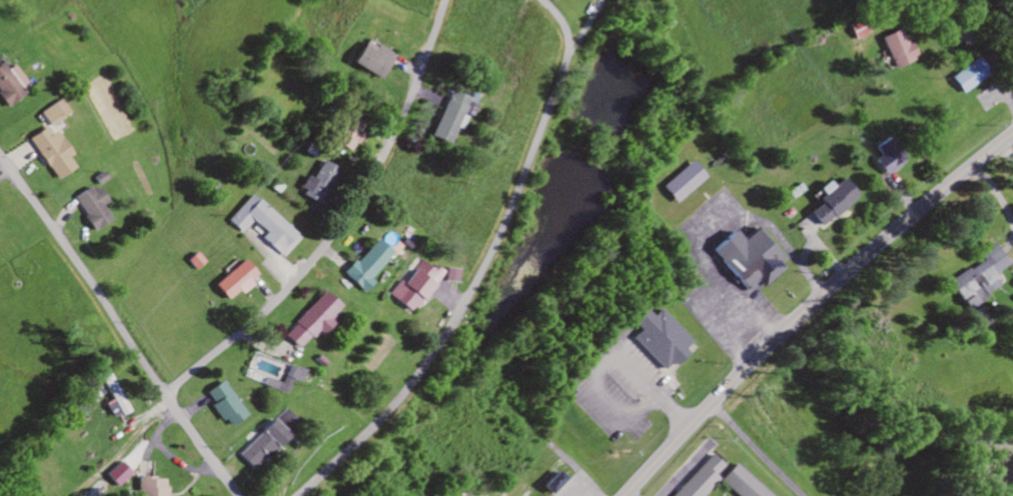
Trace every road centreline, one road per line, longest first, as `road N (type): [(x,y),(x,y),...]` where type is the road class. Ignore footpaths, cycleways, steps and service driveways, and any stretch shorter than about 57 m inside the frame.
road 1 (residential): [(294,495),(395,400),(430,355),(502,222),(560,56),(559,35),(532,0)]
road 2 (tertiary): [(621,495),(826,289),(1012,134)]
road 3 (residential): [(439,0),(397,124),(365,186),(270,306),(163,394)]
road 4 (residential): [(235,495),(115,327),(78,290),(0,172)]
road 5 (residential): [(1012,116),(956,0)]

